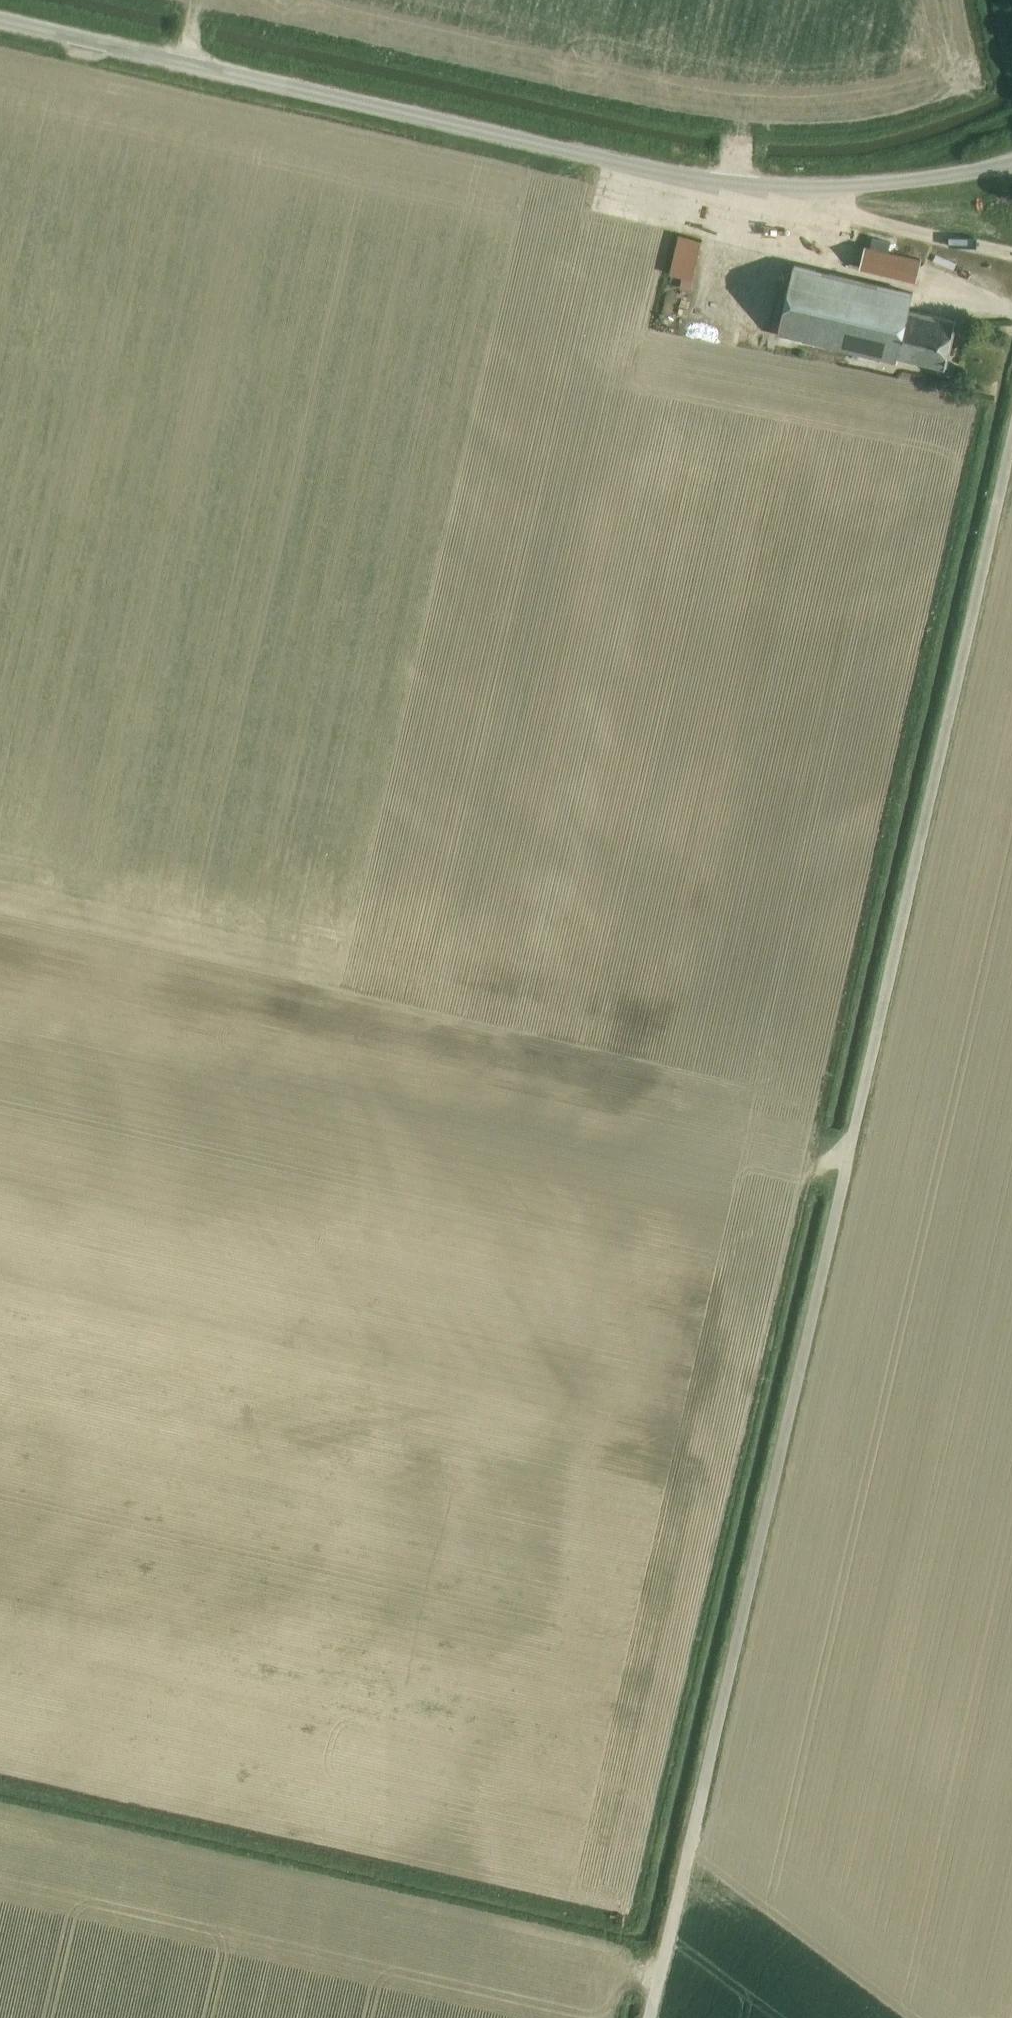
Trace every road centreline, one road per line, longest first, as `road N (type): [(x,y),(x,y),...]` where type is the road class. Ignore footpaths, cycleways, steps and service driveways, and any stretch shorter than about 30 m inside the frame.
road 1 (unclassified): [(1011,440),(649,2017)]
road 2 (unclassified): [(1011,165),(835,188),(712,180),(0,19)]

